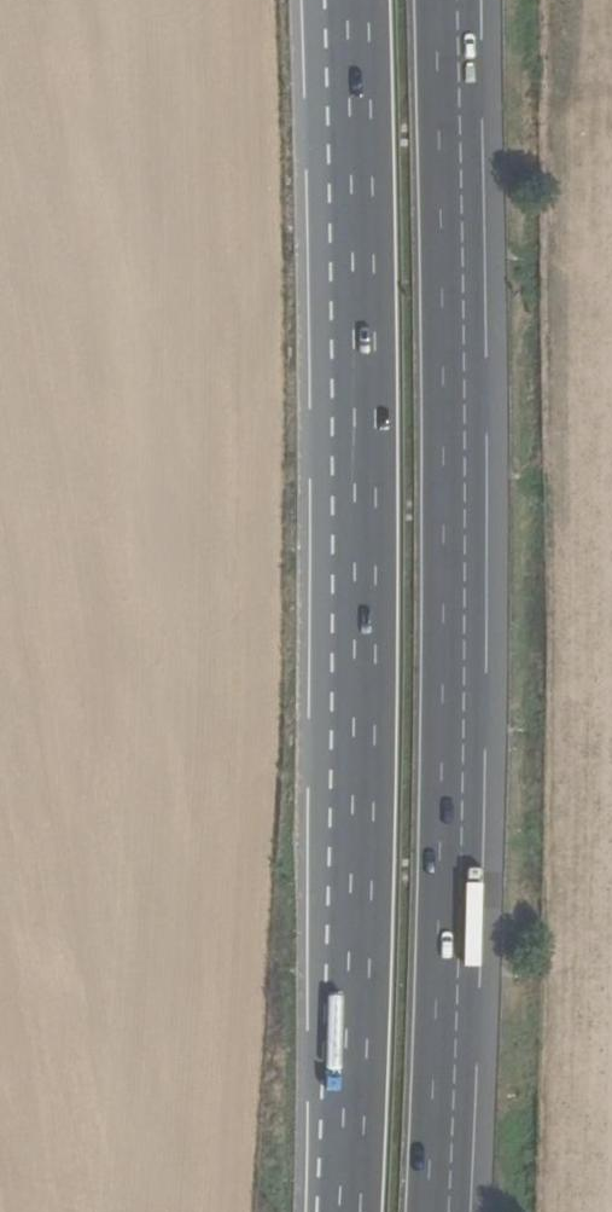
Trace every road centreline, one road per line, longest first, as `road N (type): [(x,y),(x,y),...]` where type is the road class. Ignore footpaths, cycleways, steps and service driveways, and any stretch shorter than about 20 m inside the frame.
road 1 (motorway): [(436,1211),(453,851),(443,0)]
road 2 (motorway): [(349,0),(354,583),(340,1211)]

